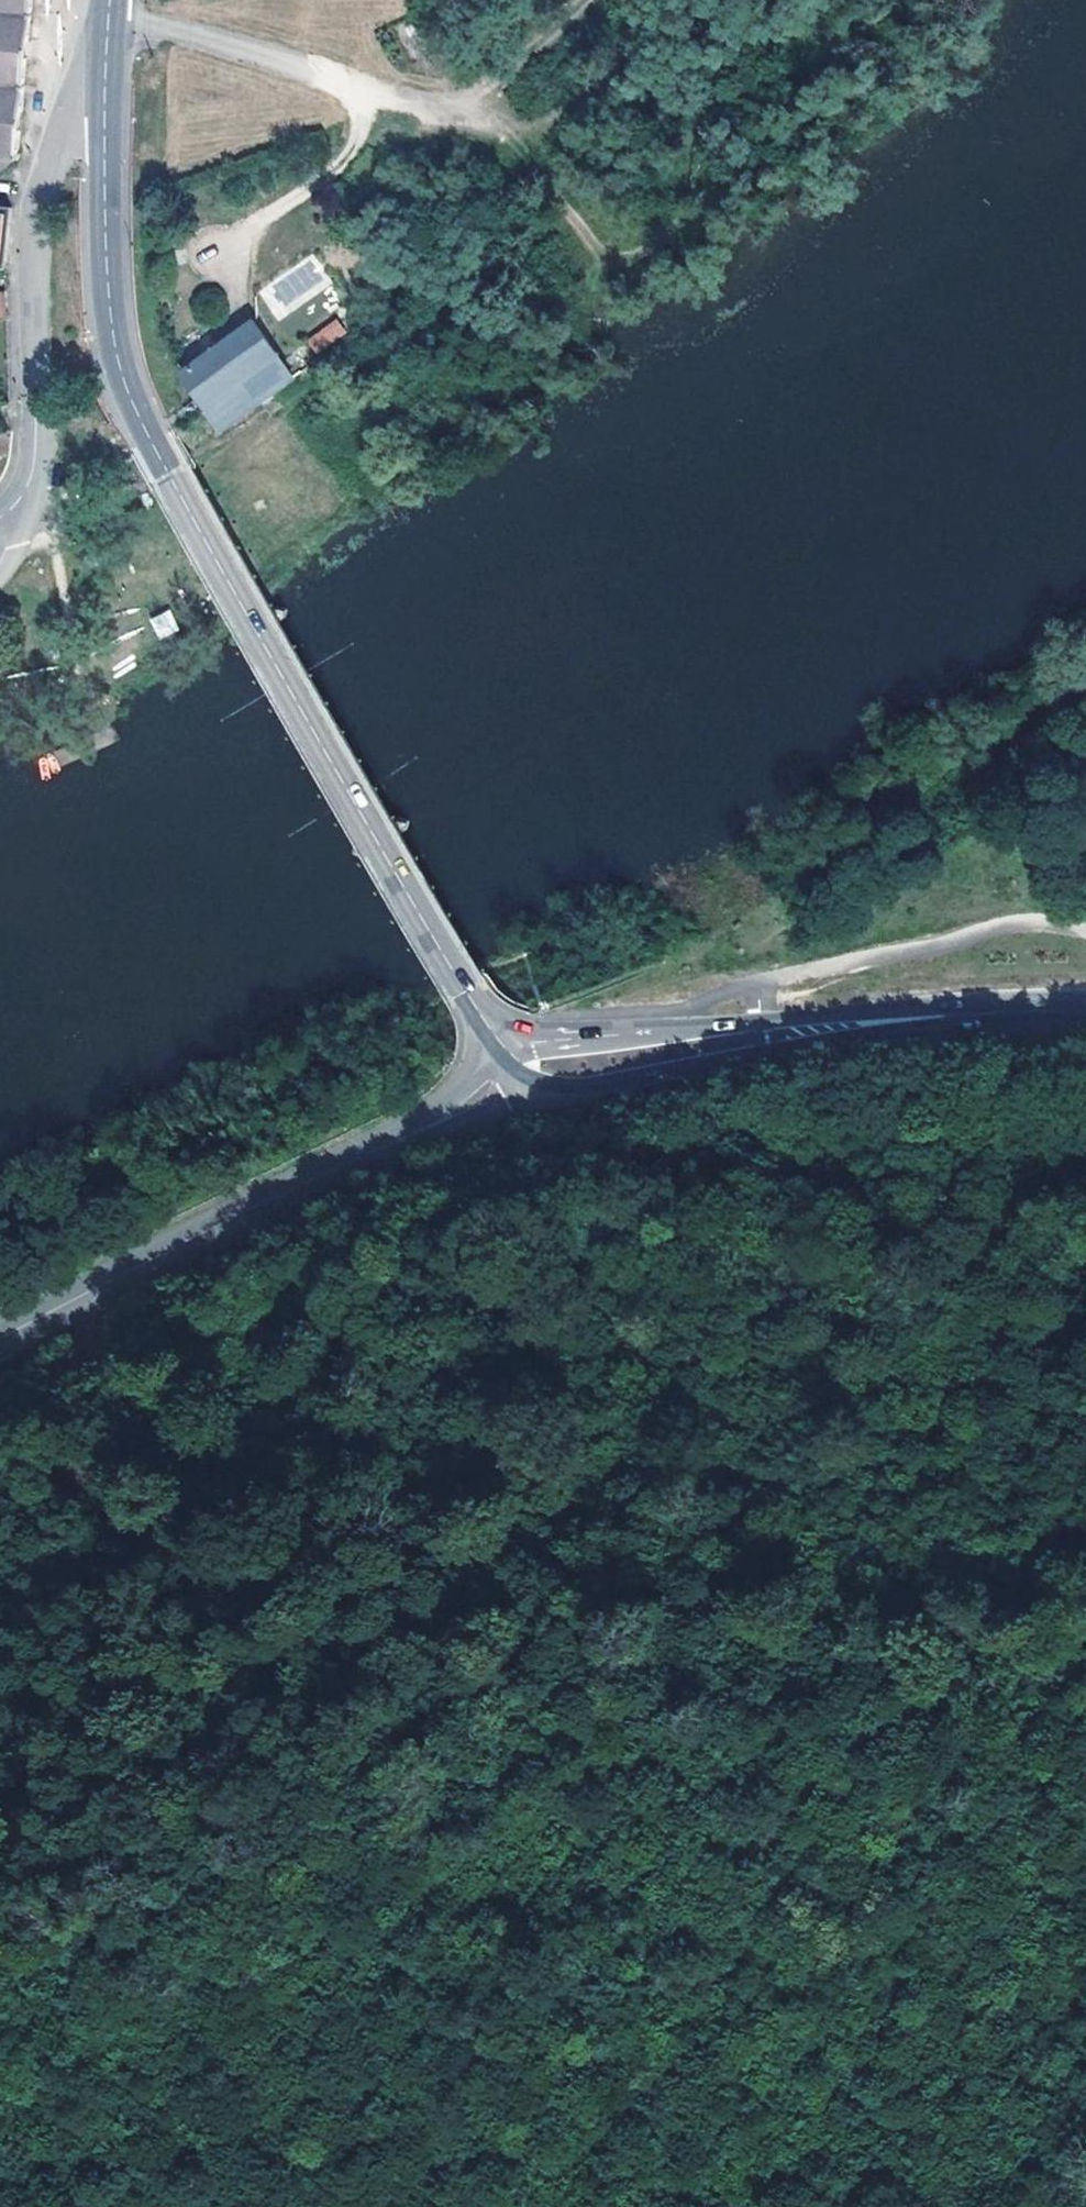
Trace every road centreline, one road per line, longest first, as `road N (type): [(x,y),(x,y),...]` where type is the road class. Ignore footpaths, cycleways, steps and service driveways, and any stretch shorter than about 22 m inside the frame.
road 1 (tertiary): [(507,1051),(130,395),(113,334),(105,104)]
road 2 (track): [(0,2113),(331,1974),(653,1957)]
road 3 (track): [(465,98),(537,159),(611,267),(642,264),(822,117),(870,89),(893,66),(910,0)]
road 4 (secondary): [(0,1341),(408,1133)]
road 5 (secondary): [(955,1016),(811,1016),(550,1039),(507,1051)]
road 6 (residential): [(18,518),(37,481),(38,215),(60,134),(105,104)]
road 7 (secondary): [(537,1084),(571,1088),(624,1080),(955,1016)]
road 8 (track): [(465,98),(581,0)]
road 9 (secondary): [(408,1133),(537,1084)]
road 10 (secondary): [(955,1016),(1085,1013)]
road 11 (secondary): [(507,1051),(408,1133)]

